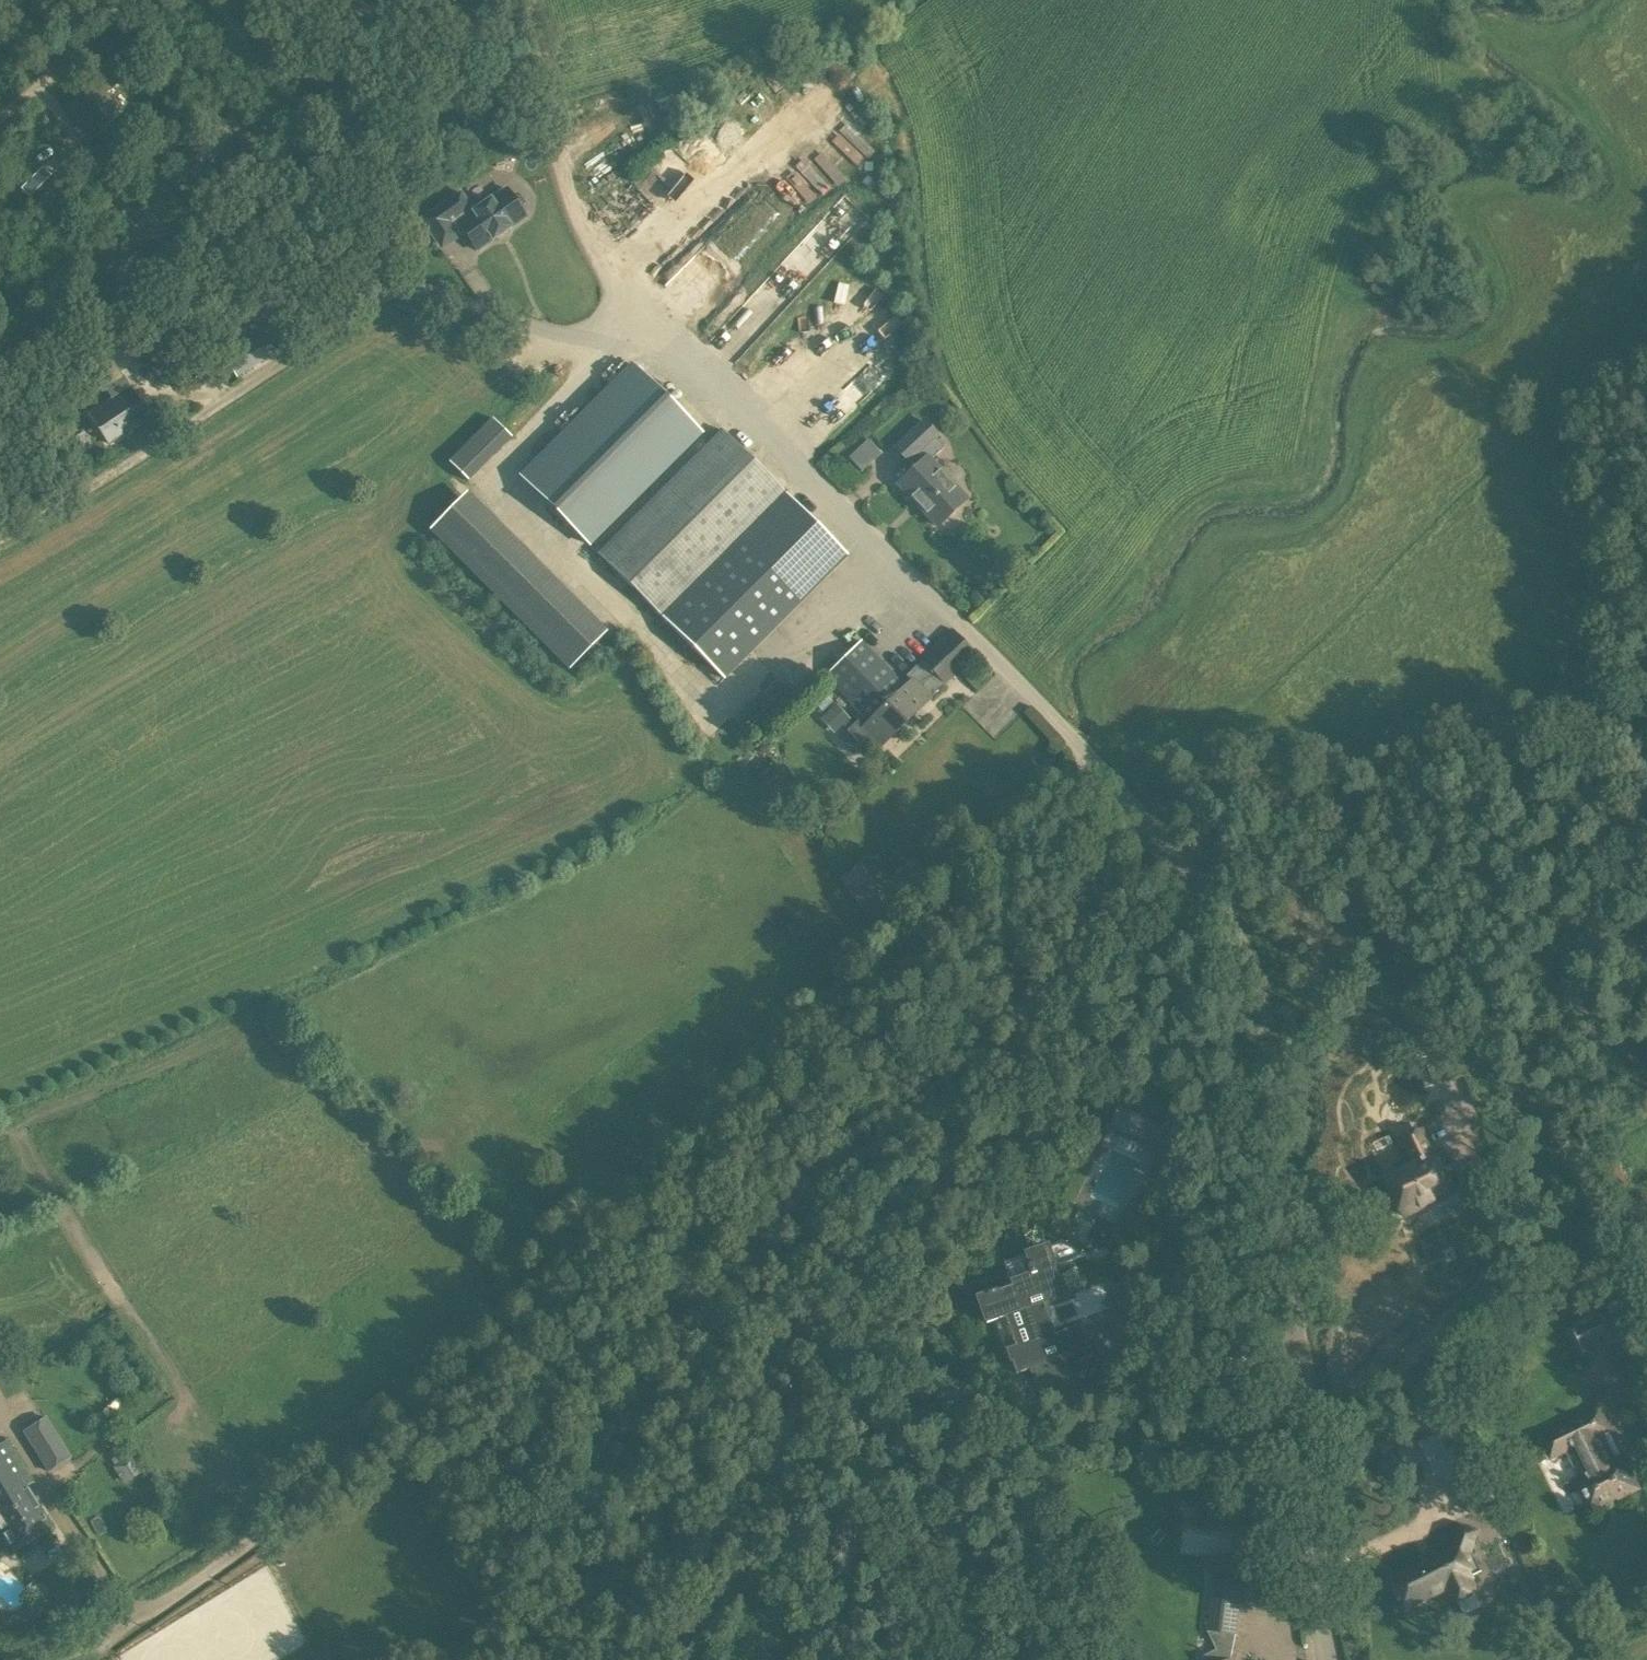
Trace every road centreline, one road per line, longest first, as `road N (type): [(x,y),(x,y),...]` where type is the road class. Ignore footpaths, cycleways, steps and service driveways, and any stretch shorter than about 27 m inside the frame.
road 1 (track): [(1102,771),(986,881),(569,1318),(372,1445),(165,1602),(77,1653)]
road 2 (unclassified): [(1296,1352),(1264,1022),(1238,937),(1178,854),(962,625)]
road 3 (track): [(0,356),(204,202),(338,66),(374,8)]
road 4 (track): [(48,1486),(180,1391),(18,1133)]
road 5 (track): [(685,362),(613,284),(570,199),(531,0)]
road 6 (residential): [(1330,1659),(1311,1543),(1296,1352)]
road 7 (track): [(547,85),(522,81),(404,14),(314,0)]
road 8 (track): [(152,244),(91,164),(46,76)]
road 9 (track): [(131,0),(0,111)]
road 10 (track): [(0,539),(115,469)]

